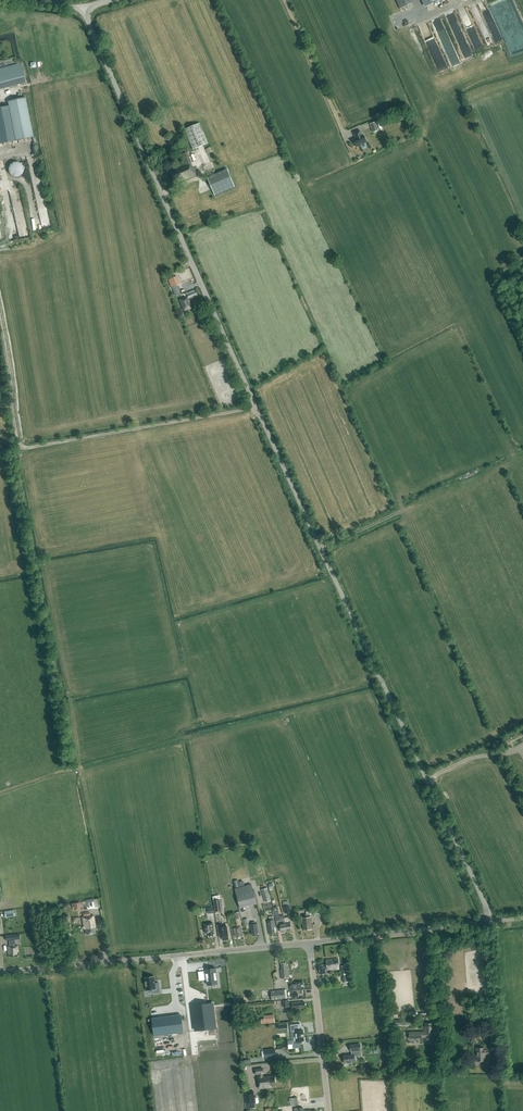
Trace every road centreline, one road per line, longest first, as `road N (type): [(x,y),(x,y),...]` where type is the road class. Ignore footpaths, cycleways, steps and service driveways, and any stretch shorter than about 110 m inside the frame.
road 1 (unclassified): [(489,921),(84,6)]
road 2 (tertiary): [(0,972),(310,943)]
road 3 (track): [(257,407),(27,448),(17,439),(10,396),(0,399)]
road 4 (unclassified): [(310,943),(489,921)]
road 5 (tertiary): [(329,1110),(310,943)]
road 6 (track): [(286,0),(346,135),(358,128)]

